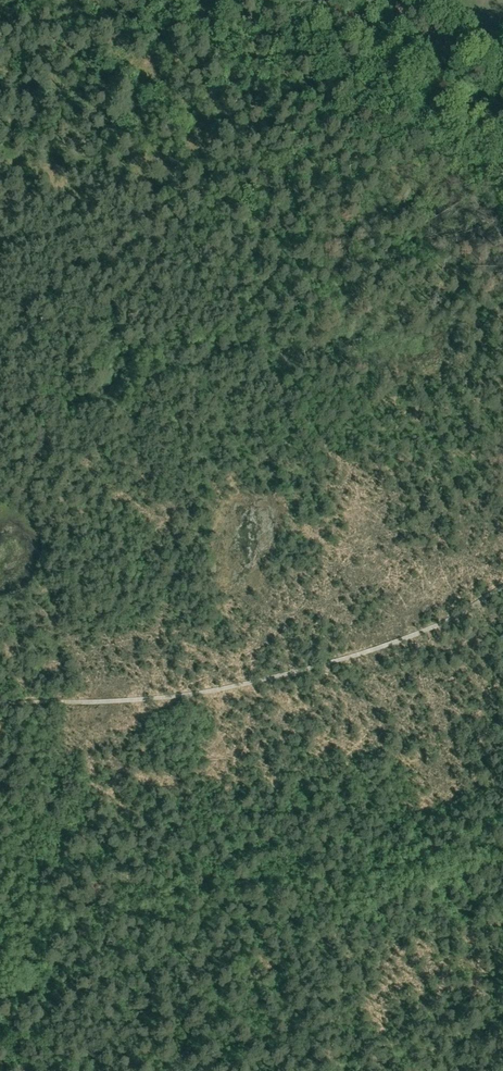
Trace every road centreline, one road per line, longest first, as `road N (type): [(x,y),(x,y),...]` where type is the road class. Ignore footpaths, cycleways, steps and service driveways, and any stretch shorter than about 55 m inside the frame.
road 1 (track): [(390,0),(441,40),(502,109)]

